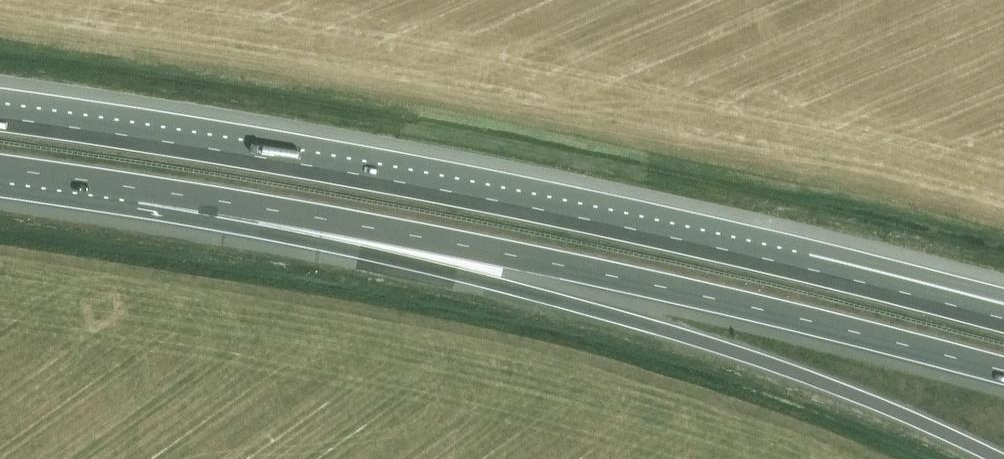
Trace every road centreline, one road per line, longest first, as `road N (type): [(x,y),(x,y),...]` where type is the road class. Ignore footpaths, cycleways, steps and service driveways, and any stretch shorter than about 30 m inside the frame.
road 1 (motorway): [(140,187),(717,345),(1000,458)]
road 2 (motorway): [(140,187),(716,299),(1003,372)]
road 3 (motorway): [(647,231),(182,142),(0,118)]
road 4 (motorway): [(1003,318),(647,231)]
road 5 (motorway): [(1003,295),(818,249),(647,231)]
road 6 (motorway): [(0,168),(140,187)]

